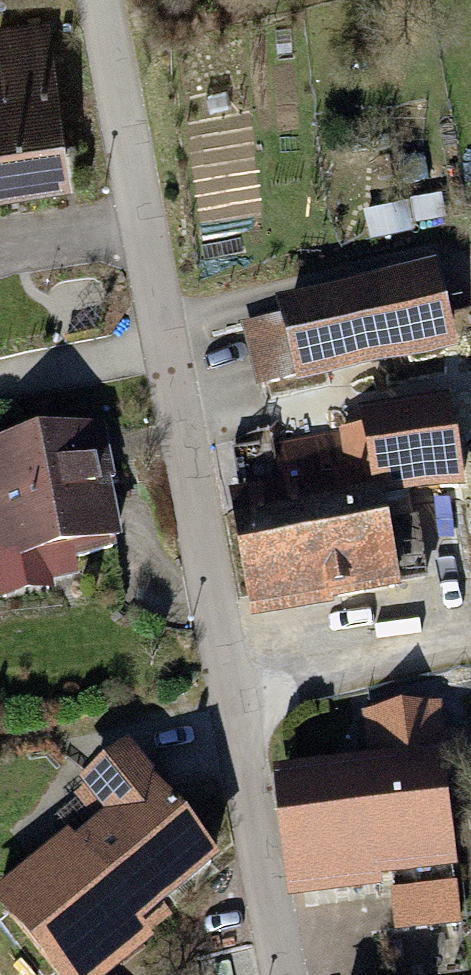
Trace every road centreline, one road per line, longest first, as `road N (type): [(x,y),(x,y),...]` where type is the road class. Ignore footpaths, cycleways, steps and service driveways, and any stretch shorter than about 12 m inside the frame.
road 1 (unclassified): [(100,0),(273,974)]

